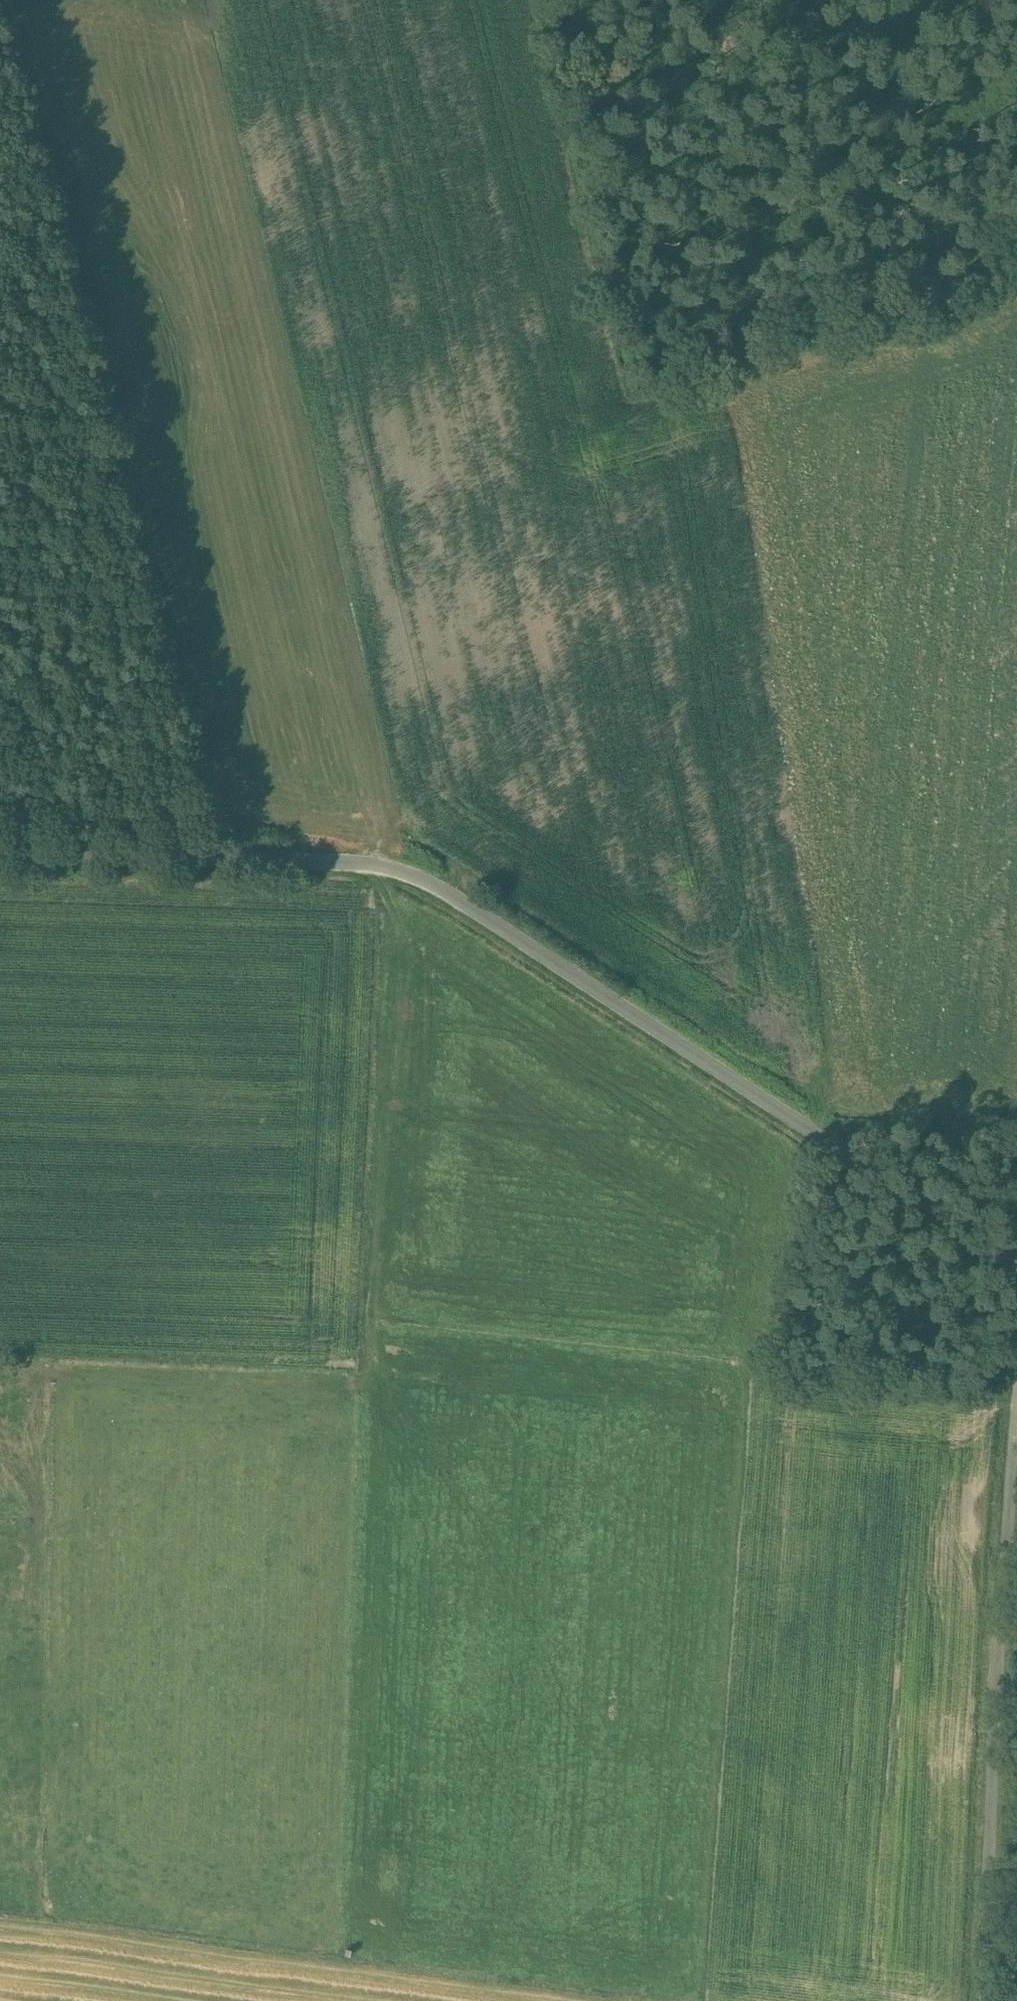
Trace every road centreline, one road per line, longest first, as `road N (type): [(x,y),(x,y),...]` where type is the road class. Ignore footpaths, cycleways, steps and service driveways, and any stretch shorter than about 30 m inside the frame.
road 1 (unclassified): [(1016,1261),(411,867),(0,852)]
road 2 (unclassified): [(990,2000),(1002,1633),(1016,1446)]

